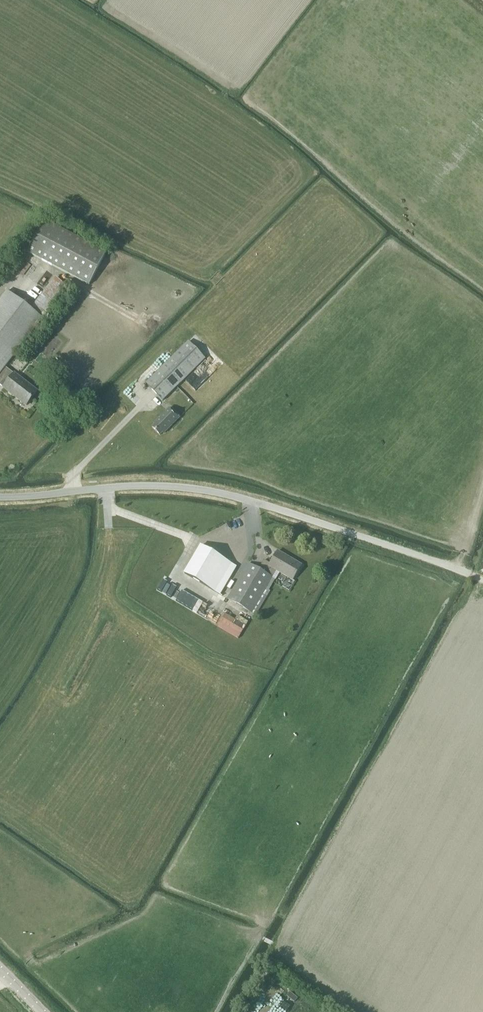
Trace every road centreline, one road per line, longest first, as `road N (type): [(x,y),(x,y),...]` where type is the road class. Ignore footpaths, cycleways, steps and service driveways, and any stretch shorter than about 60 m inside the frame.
road 1 (unclassified): [(453,568),(218,493),(117,487),(0,498)]

